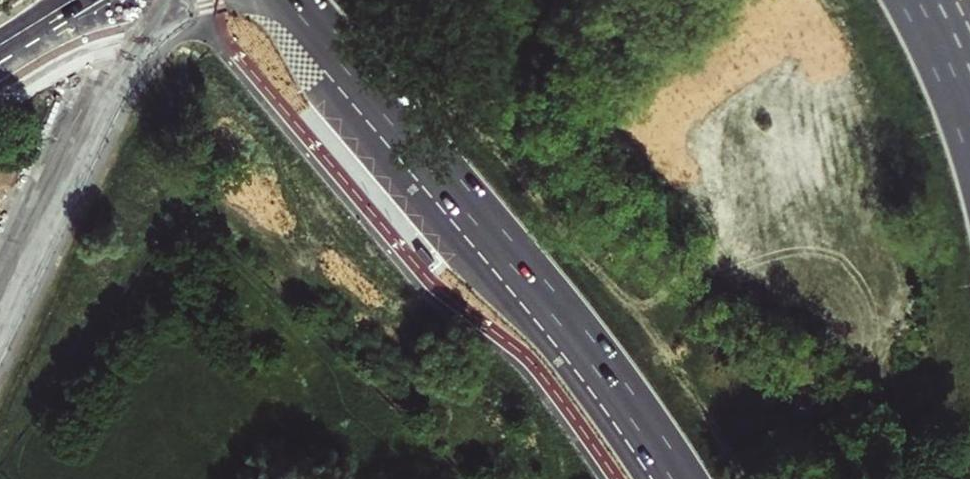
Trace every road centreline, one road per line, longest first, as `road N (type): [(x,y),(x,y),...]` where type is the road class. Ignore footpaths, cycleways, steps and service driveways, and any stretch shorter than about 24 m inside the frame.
road 1 (trunk): [(294,4),(515,262),(673,478)]
road 2 (tertiary): [(14,37),(146,0)]

